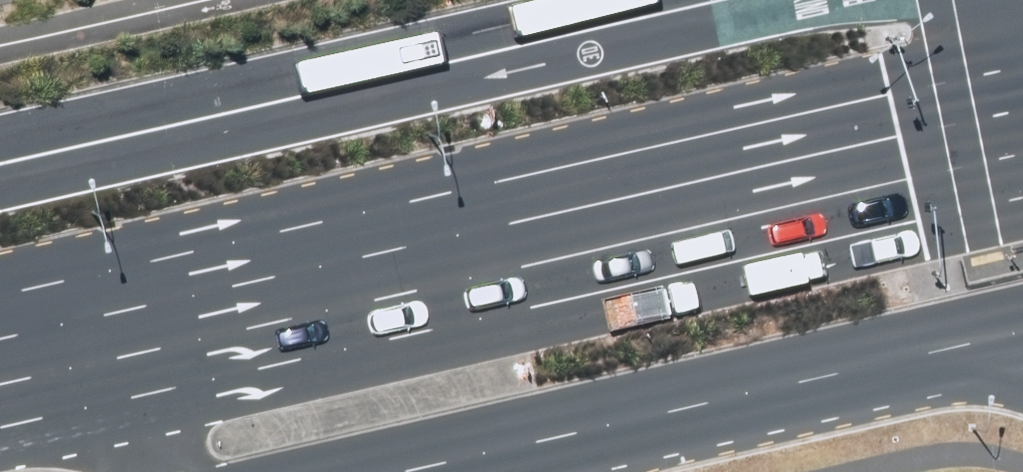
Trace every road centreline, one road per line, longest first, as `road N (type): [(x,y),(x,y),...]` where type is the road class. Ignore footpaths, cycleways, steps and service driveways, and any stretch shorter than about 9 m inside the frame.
road 1 (primary): [(0,326),(964,121),(1022,120)]
road 2 (primary): [(1005,340),(414,471)]

